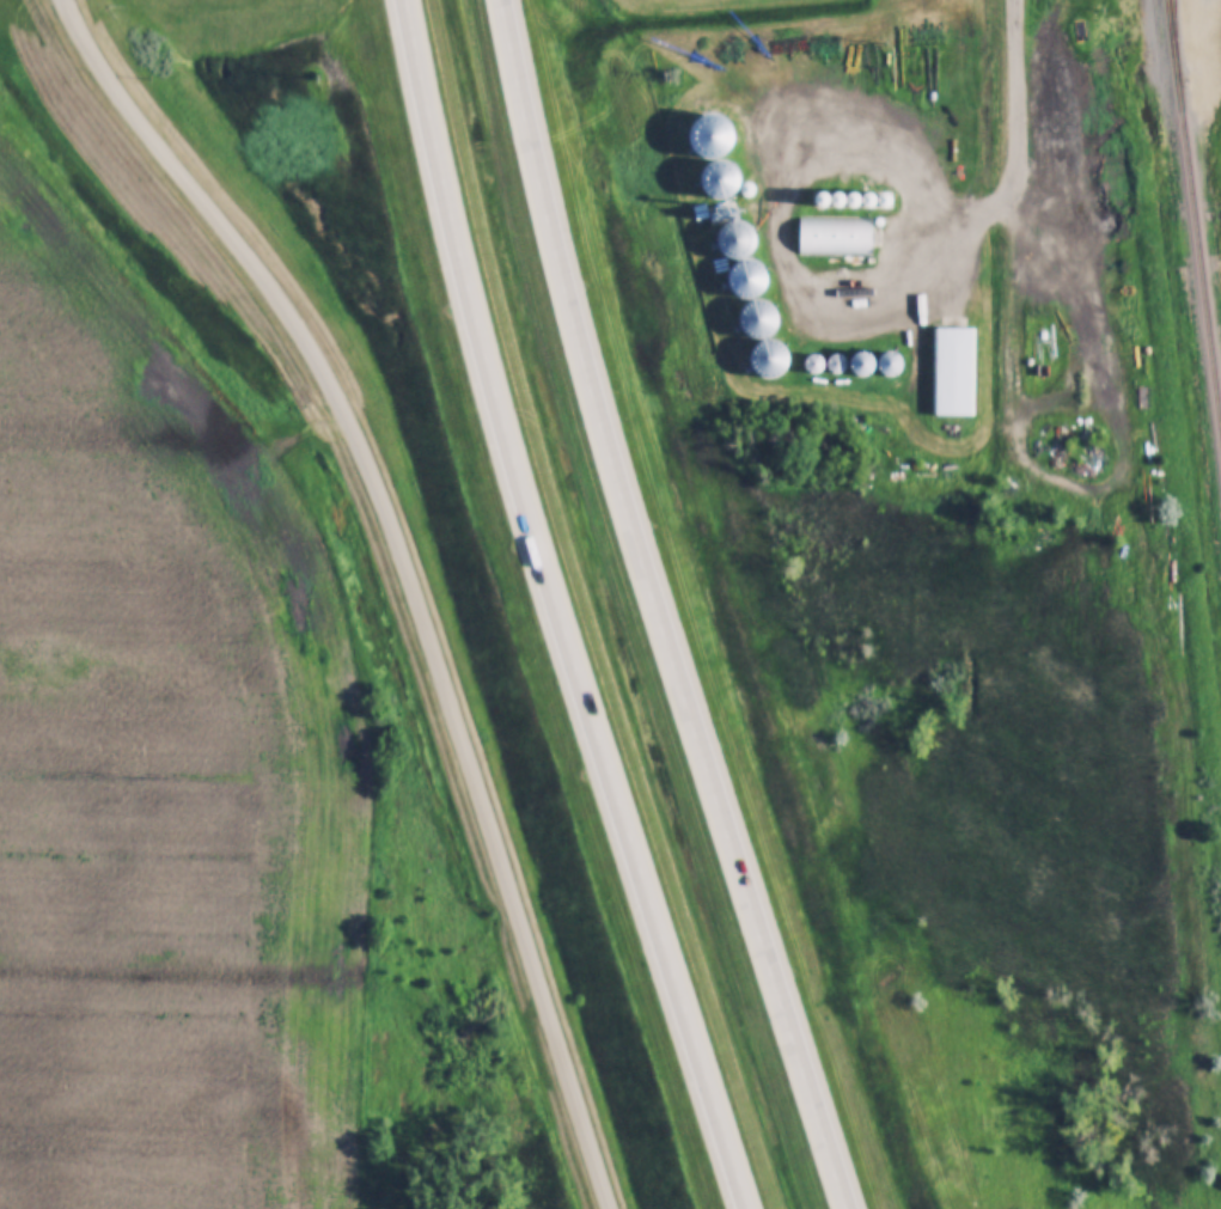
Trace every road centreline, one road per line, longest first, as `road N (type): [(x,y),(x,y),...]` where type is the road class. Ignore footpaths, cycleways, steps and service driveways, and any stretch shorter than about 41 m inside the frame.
road 1 (residential): [(60,0),(126,104),(281,300),(348,425),(421,618),(609,1208)]
road 2 (motorway): [(846,1208),(598,421),(501,0)]
road 3 (motorway): [(404,0),(434,157),(535,541),(746,1208)]

